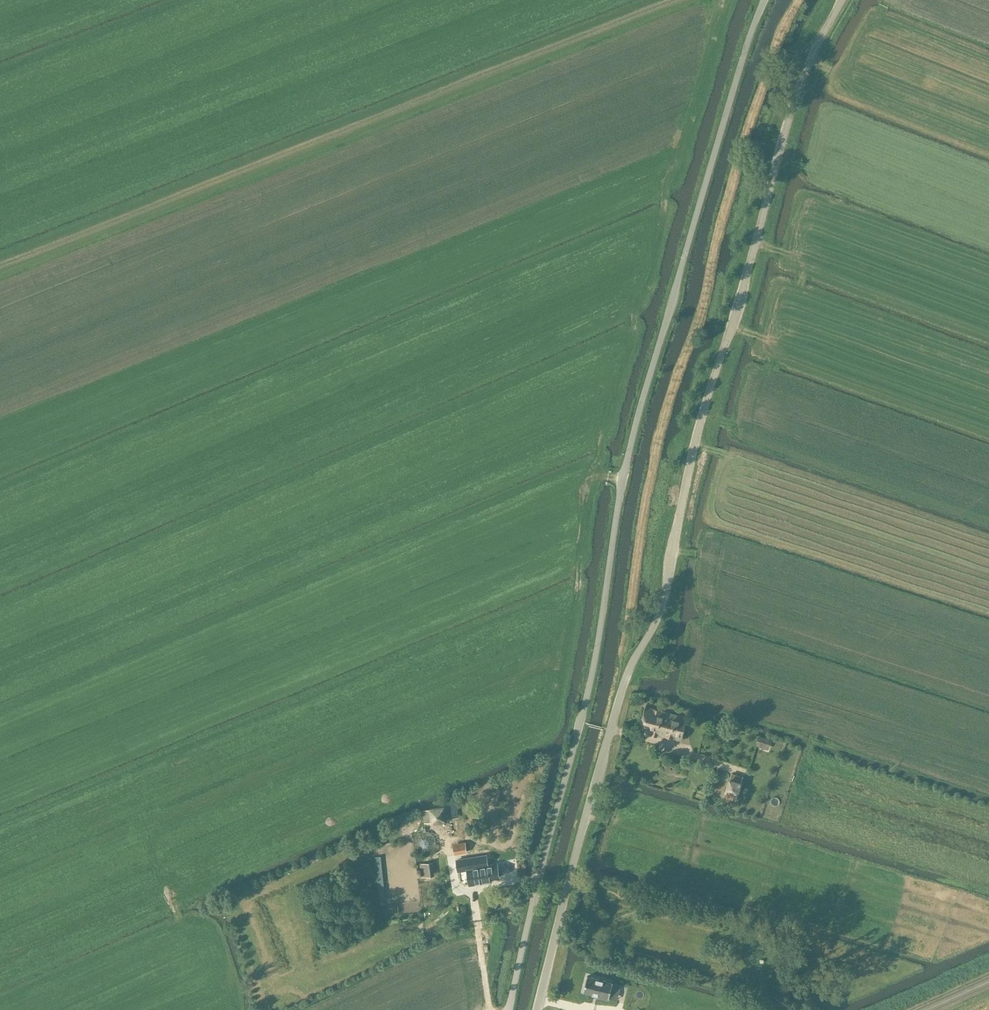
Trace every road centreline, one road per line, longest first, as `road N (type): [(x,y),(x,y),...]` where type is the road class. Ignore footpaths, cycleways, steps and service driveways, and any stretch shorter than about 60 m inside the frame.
road 1 (unclassified): [(537,1009),(609,719),(663,606),(701,422),(749,276),(787,121),(840,0)]
road 2 (unclassified): [(509,1009),(580,723),(620,491),(694,207),(764,0)]

